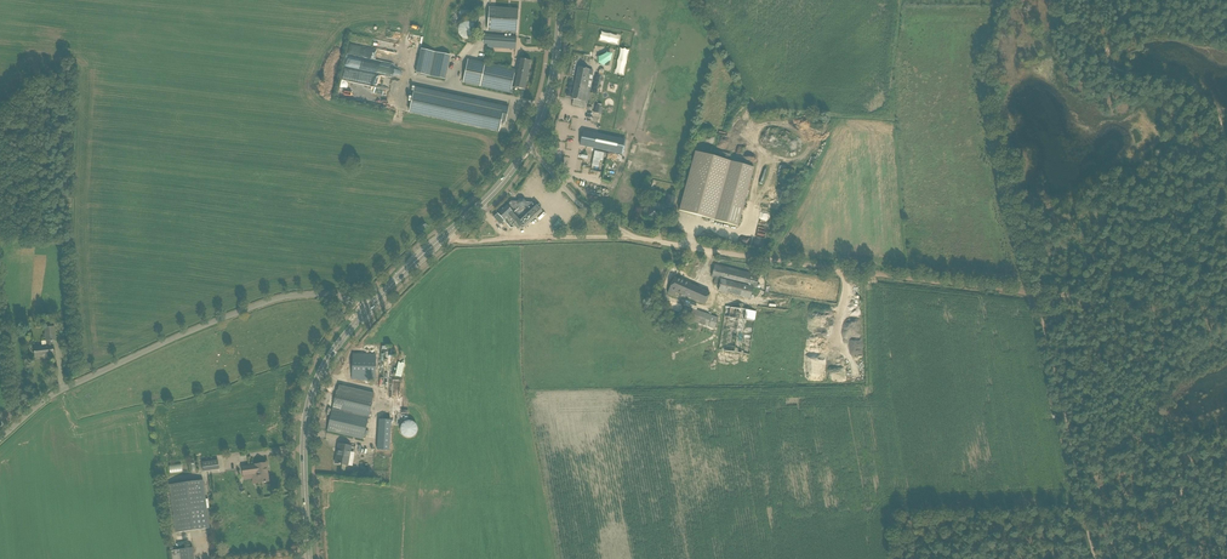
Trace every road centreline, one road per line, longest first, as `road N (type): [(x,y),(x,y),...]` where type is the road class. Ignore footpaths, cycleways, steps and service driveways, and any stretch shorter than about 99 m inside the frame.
road 1 (unclassified): [(0,440),(60,392),(261,304),(333,295),(365,313)]
road 2 (track): [(1193,309),(1226,171),(1218,121),(1191,86),(1123,72),(1100,59)]
road 3 (track): [(1038,296),(729,254)]
road 4 (track): [(1038,296),(1095,558)]
road 5 (tertiary): [(311,558),(305,420),(333,351),(365,313)]
road 6 (track): [(1168,79),(1176,129),(1169,152),(1064,301)]
road 7 (unclassified): [(729,254),(633,237),(570,196),(528,146)]
road 8 (tertiary): [(365,313),(490,195),(528,146)]
road 9 (track): [(455,240),(633,237)]
road 10 (track): [(1162,468),(1150,416),(1193,309)]
road 11 (track): [(1193,309),(1114,311),(1038,296)]
road 12 (tertiary): [(528,146),(550,90),(560,0)]

